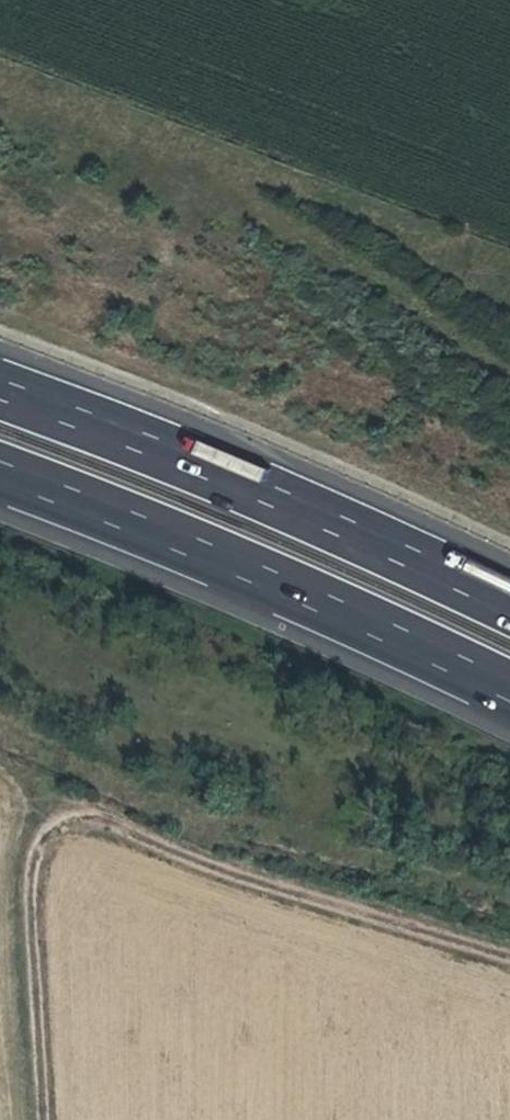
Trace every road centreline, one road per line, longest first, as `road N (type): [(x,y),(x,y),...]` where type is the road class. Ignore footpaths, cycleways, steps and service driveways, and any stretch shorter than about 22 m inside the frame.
road 1 (track): [(509,952),(212,863),(124,821),(90,813),(64,820),(50,829),(37,884),(48,1119)]
road 2 (motorway): [(0,477),(342,615),(509,696)]
road 3 (motorway): [(509,611),(161,456),(0,396)]

